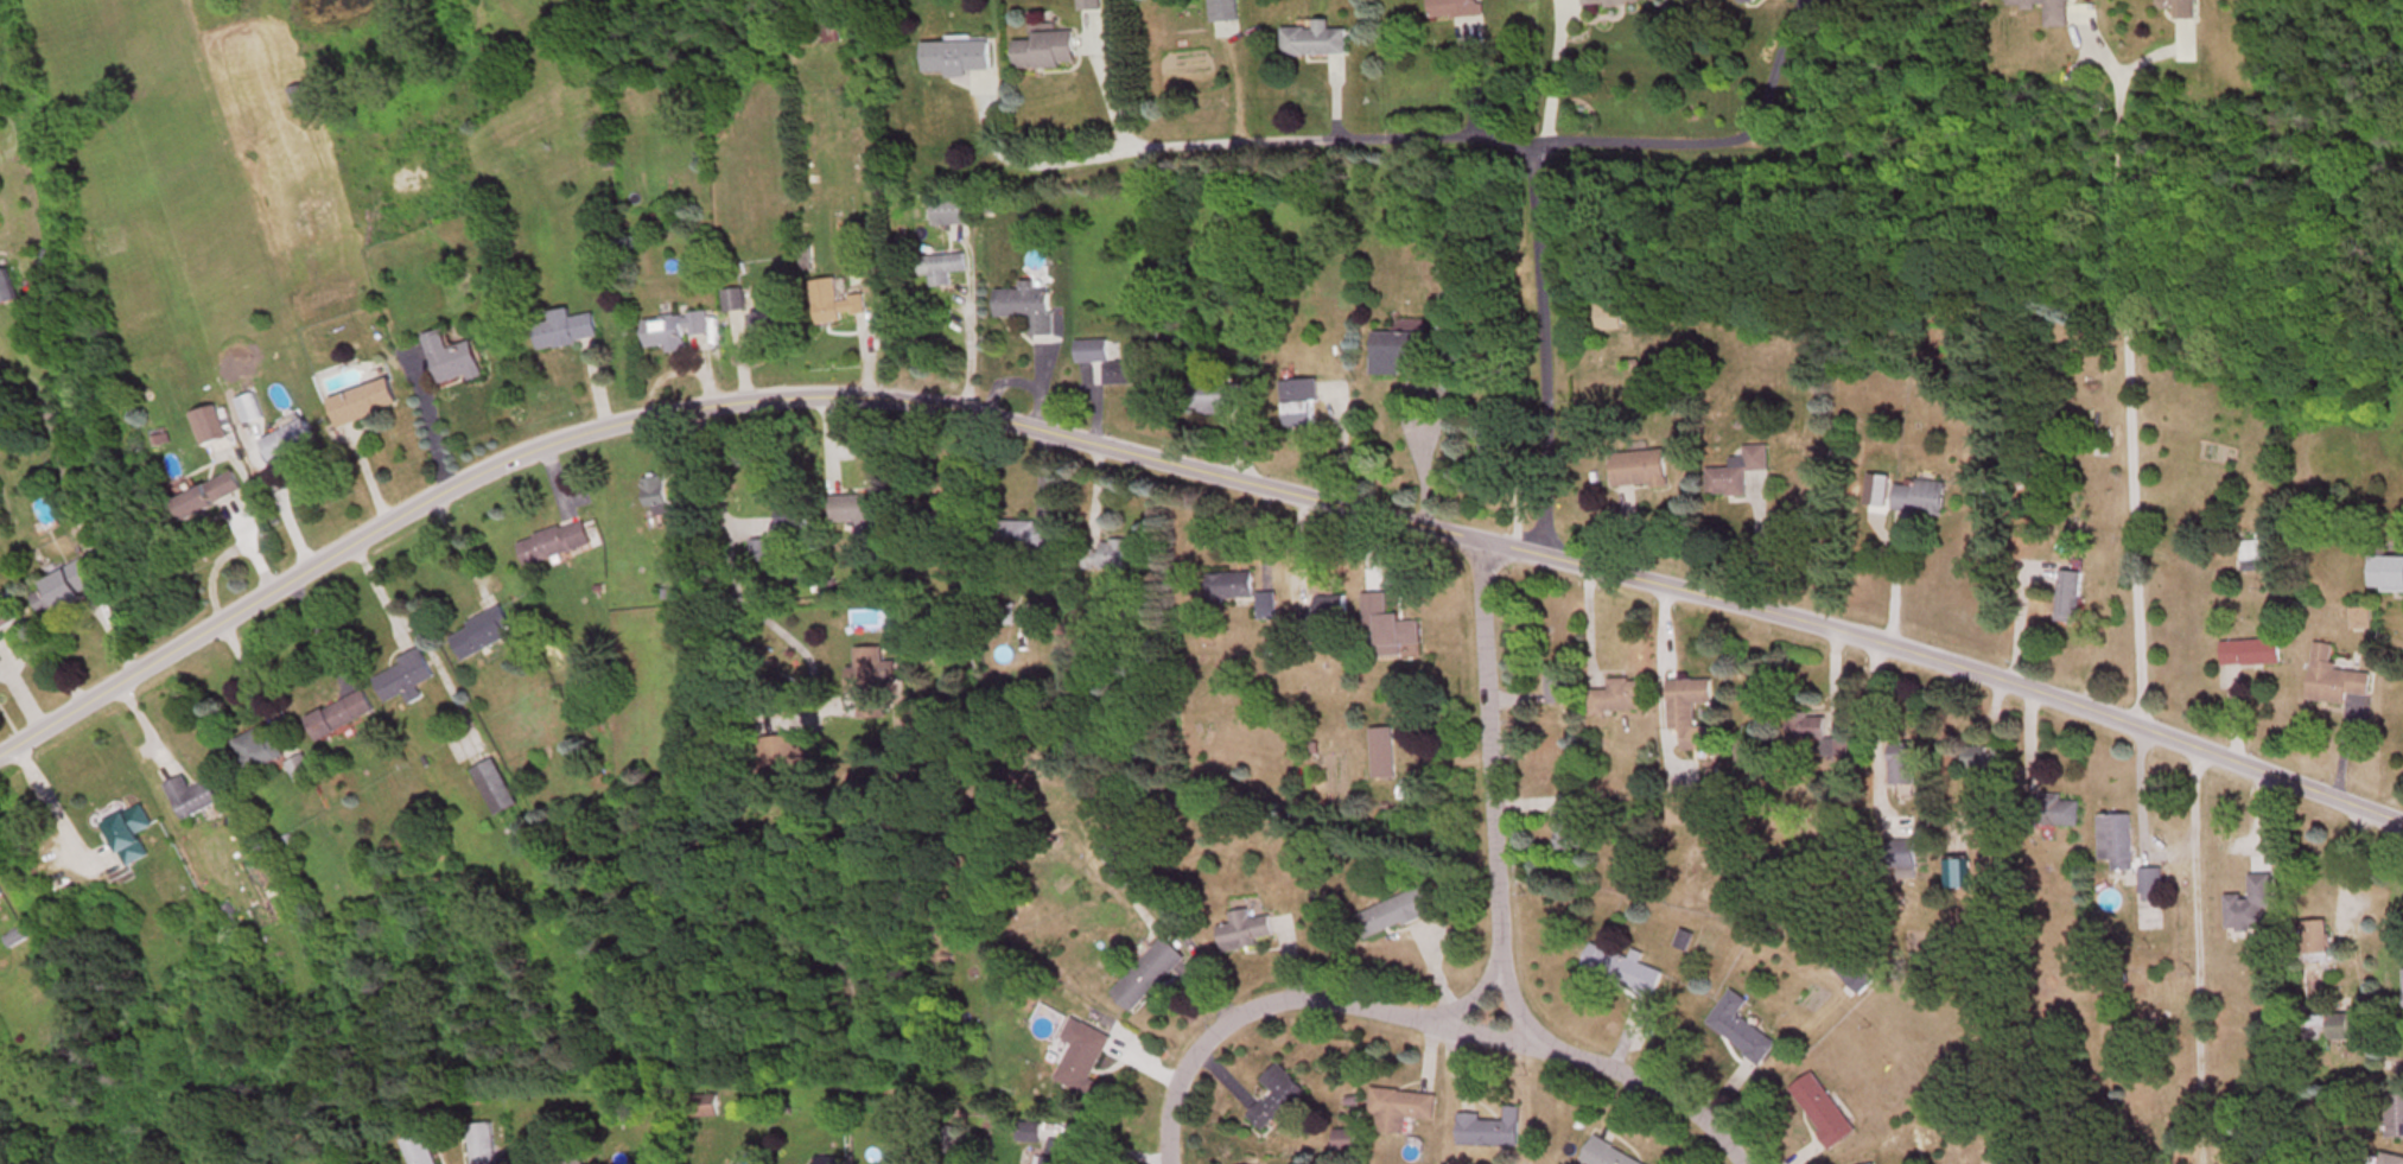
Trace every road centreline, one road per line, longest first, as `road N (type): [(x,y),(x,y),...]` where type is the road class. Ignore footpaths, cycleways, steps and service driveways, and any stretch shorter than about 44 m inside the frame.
road 1 (residential): [(2402,826),(1817,626),(1282,491),(846,396),(706,401),(514,456),(323,558),(0,752)]
road 2 (residential): [(1553,560),(1539,131),(1209,142)]
road 3 (residential): [(1495,1035),(1476,542)]
road 4 (residential): [(1161,1163),(1174,1076),(1208,1033),(1254,1005),(1335,1004),(1495,1035)]
road 5 (residential): [(1742,1163),(1667,1100),(1581,1060),(1495,1035)]

